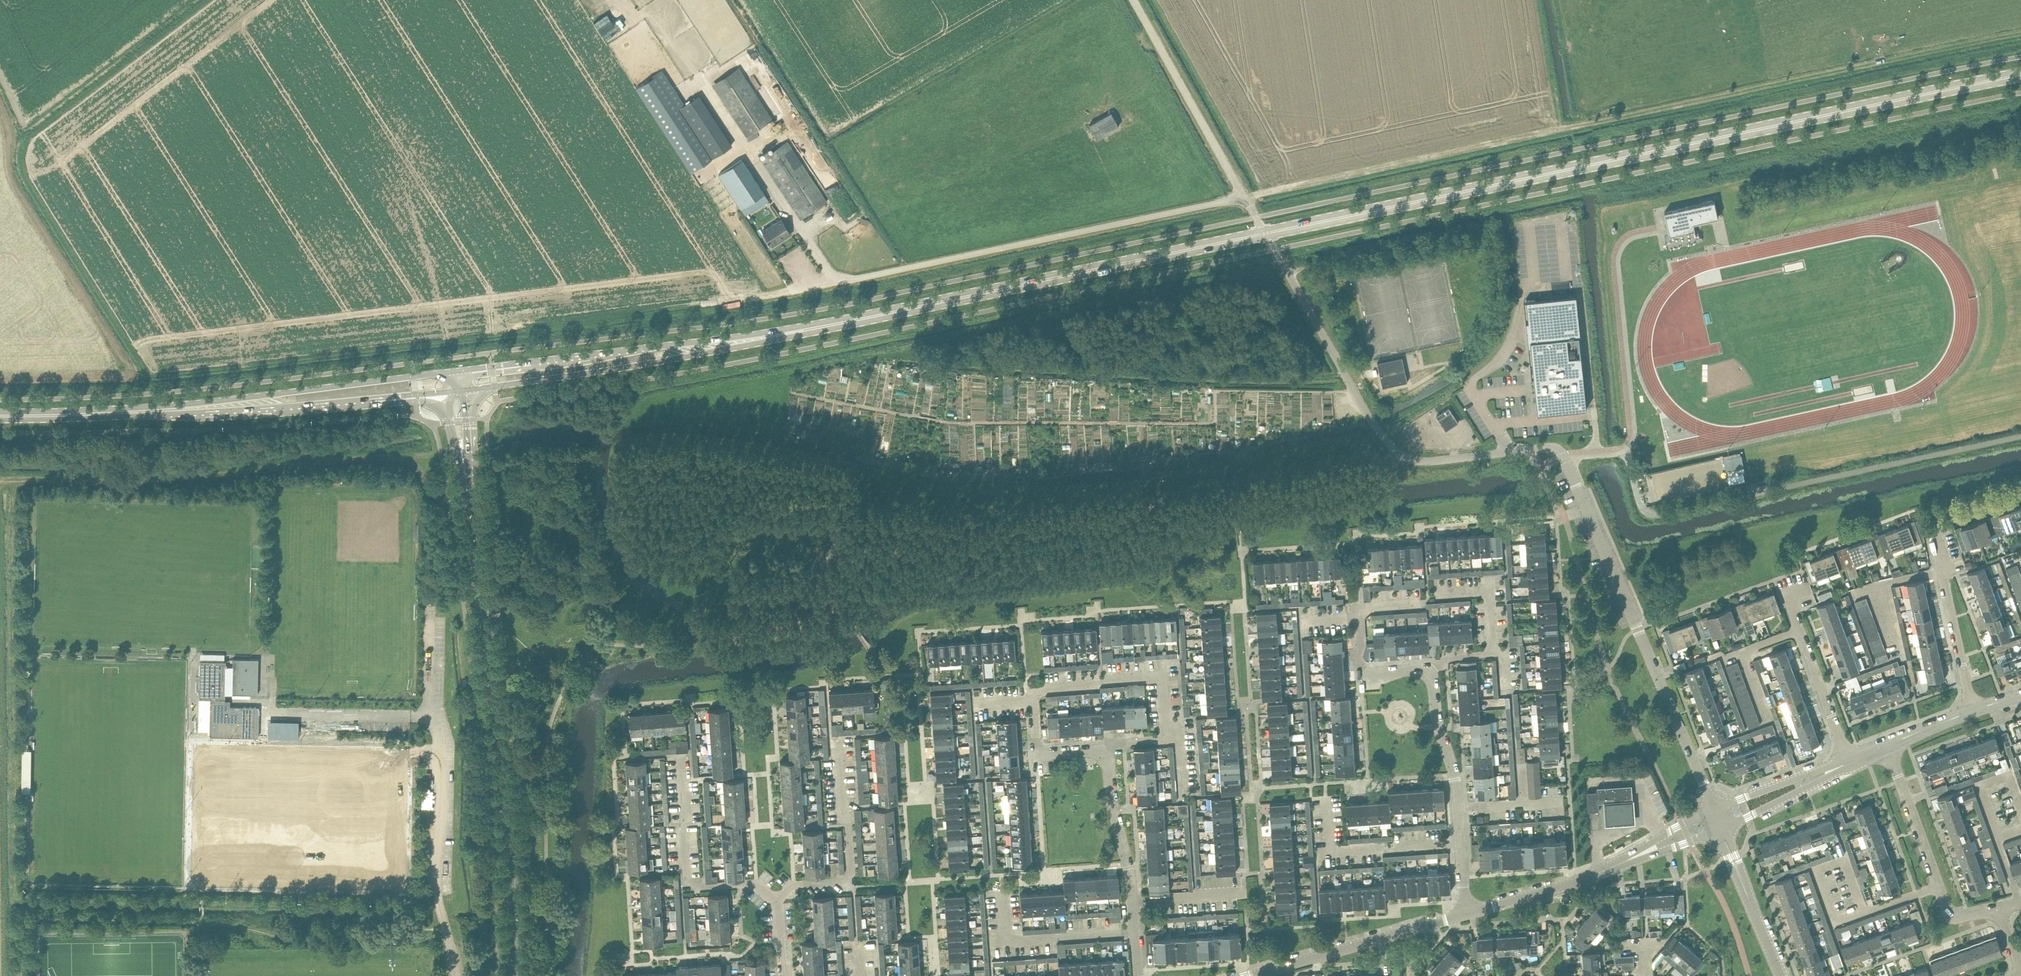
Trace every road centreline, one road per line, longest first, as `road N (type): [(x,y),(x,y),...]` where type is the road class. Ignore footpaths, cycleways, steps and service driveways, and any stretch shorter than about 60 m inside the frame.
road 1 (track): [(1245,198),(2020,32)]
road 2 (primary): [(1311,223),(2020,75)]
road 3 (tertiary): [(516,975),(513,831),(466,464)]
road 4 (track): [(470,500),(450,501),(392,458),(137,482),(1,480)]
road 5 (primary): [(762,337),(1215,243)]
road 6 (unclassified): [(1245,198),(839,282)]
road 7 (unclassified): [(1268,238),(1394,452),(1428,461),(1533,449)]
road 8 (unclassified): [(1714,809),(1565,460)]
road 9 (track): [(839,282),(525,325)]
road 10 (residential): [(1104,754),(1040,754),(1034,696),(1162,677),(1167,740)]
road 11 (primary): [(762,337),(456,371)]
road 12 (primary): [(466,391),(762,337)]
road 13 (track): [(2020,436),(1749,495)]
road 14 (primary): [(456,371),(199,407)]
road 15 (primary): [(199,407),(447,391)]
road 16 (residential): [(777,902),(756,885),(687,888),(681,754)]
road 17 (unclassified): [(1749,495),(1649,514),(1623,451),(1565,460)]
road 18 (unclassified): [(1132,0),(1245,198)]
road 19 (unclassified): [(1248,975),(1467,913)]
road 20 (residential): [(777,902),(794,885),(844,880),(852,873),(838,737)]
road 21 (primary): [(199,407),(0,416)]
road 22 (residential): [(1848,759),(1789,599),(1811,591)]
road 23 (residential): [(1973,712),(1934,531)]
road 24 (unclassified): [(1781,975),(1722,831)]
road 25 (residential): [(1940,888),(1887,745)]
road 26 (residential): [(1133,903),(1104,754)]
road 27 (unclassified): [(1722,831),(1849,765)]
road 28 (unclassified): [(1848,759),(1714,809)]
road 29 (residential): [(1458,807),(1429,671)]
road 30 (unclassified): [(1467,913),(1597,873)]
road 31 (unclassified): [(1714,809),(1597,873)]
road 32 (unclassified): [(1597,873),(1722,831)]
road 33 (residential): [(1329,852),(1460,845)]
road 34 (residential): [(1135,932),(1006,942)]

